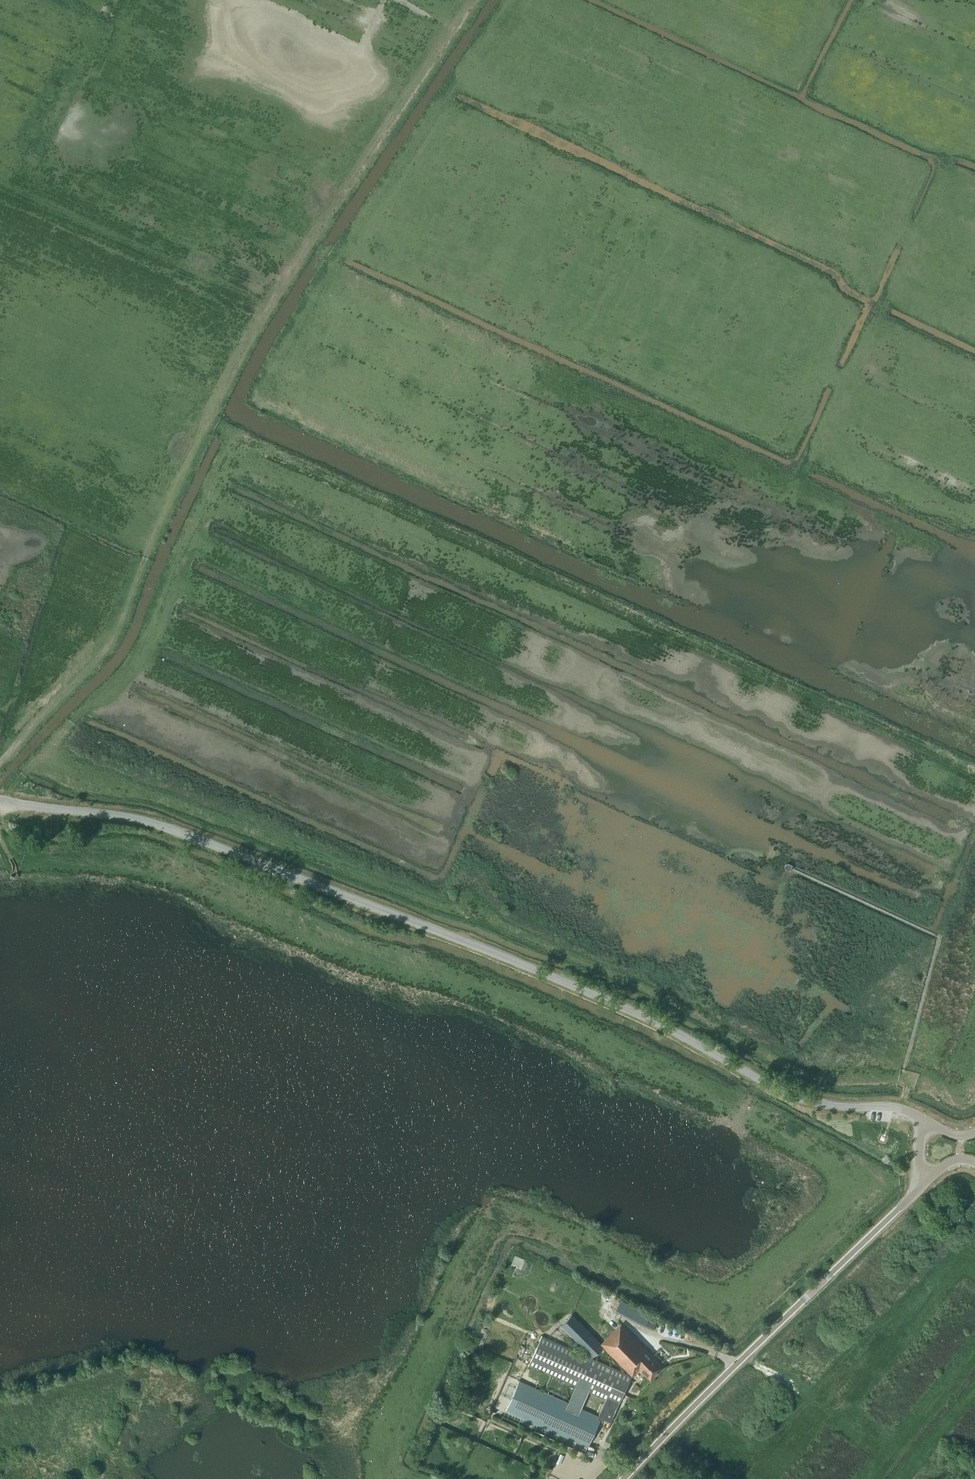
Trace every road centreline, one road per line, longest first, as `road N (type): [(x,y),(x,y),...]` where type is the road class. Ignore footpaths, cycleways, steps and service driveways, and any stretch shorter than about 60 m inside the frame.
road 1 (unclassified): [(927,1120),(889,1106),(790,1094),(622,1005),(156,824),(0,801)]
road 2 (tertiary): [(625,1478),(931,1177)]

